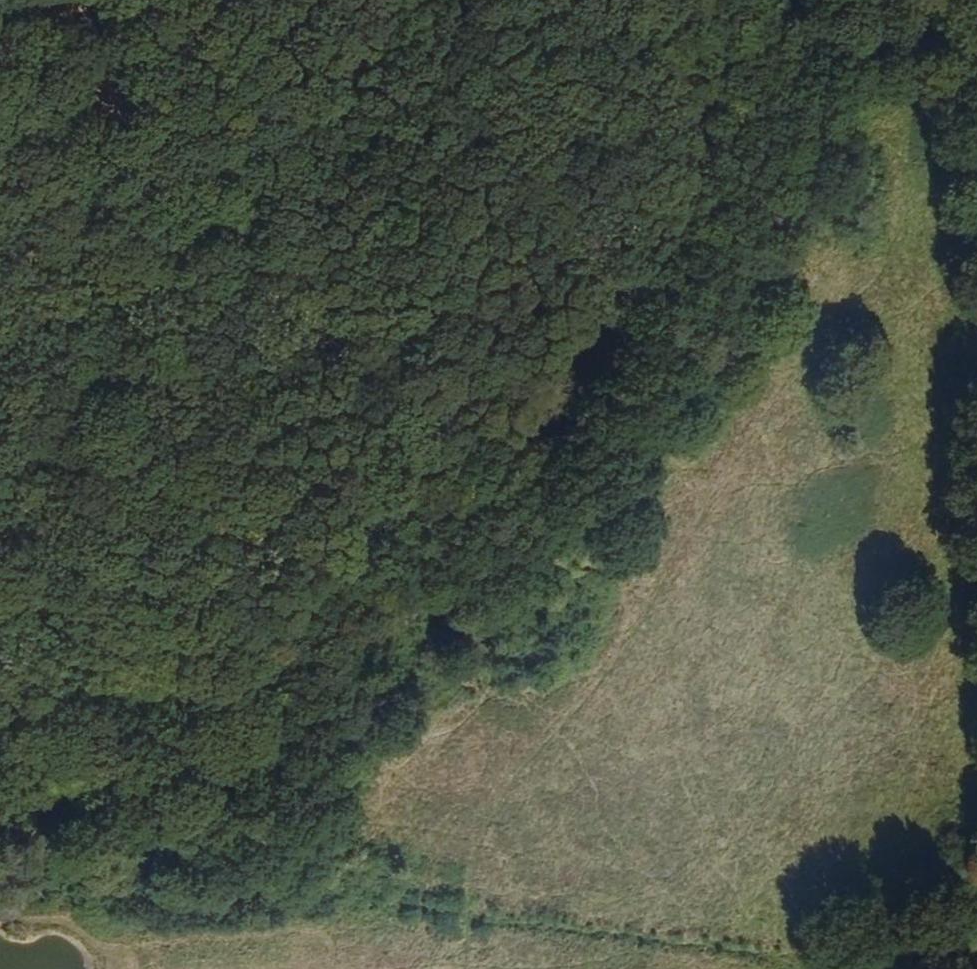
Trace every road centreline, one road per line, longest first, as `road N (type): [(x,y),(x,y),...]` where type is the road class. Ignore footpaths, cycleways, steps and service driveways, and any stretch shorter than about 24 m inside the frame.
road 1 (track): [(976,884),(878,968)]

